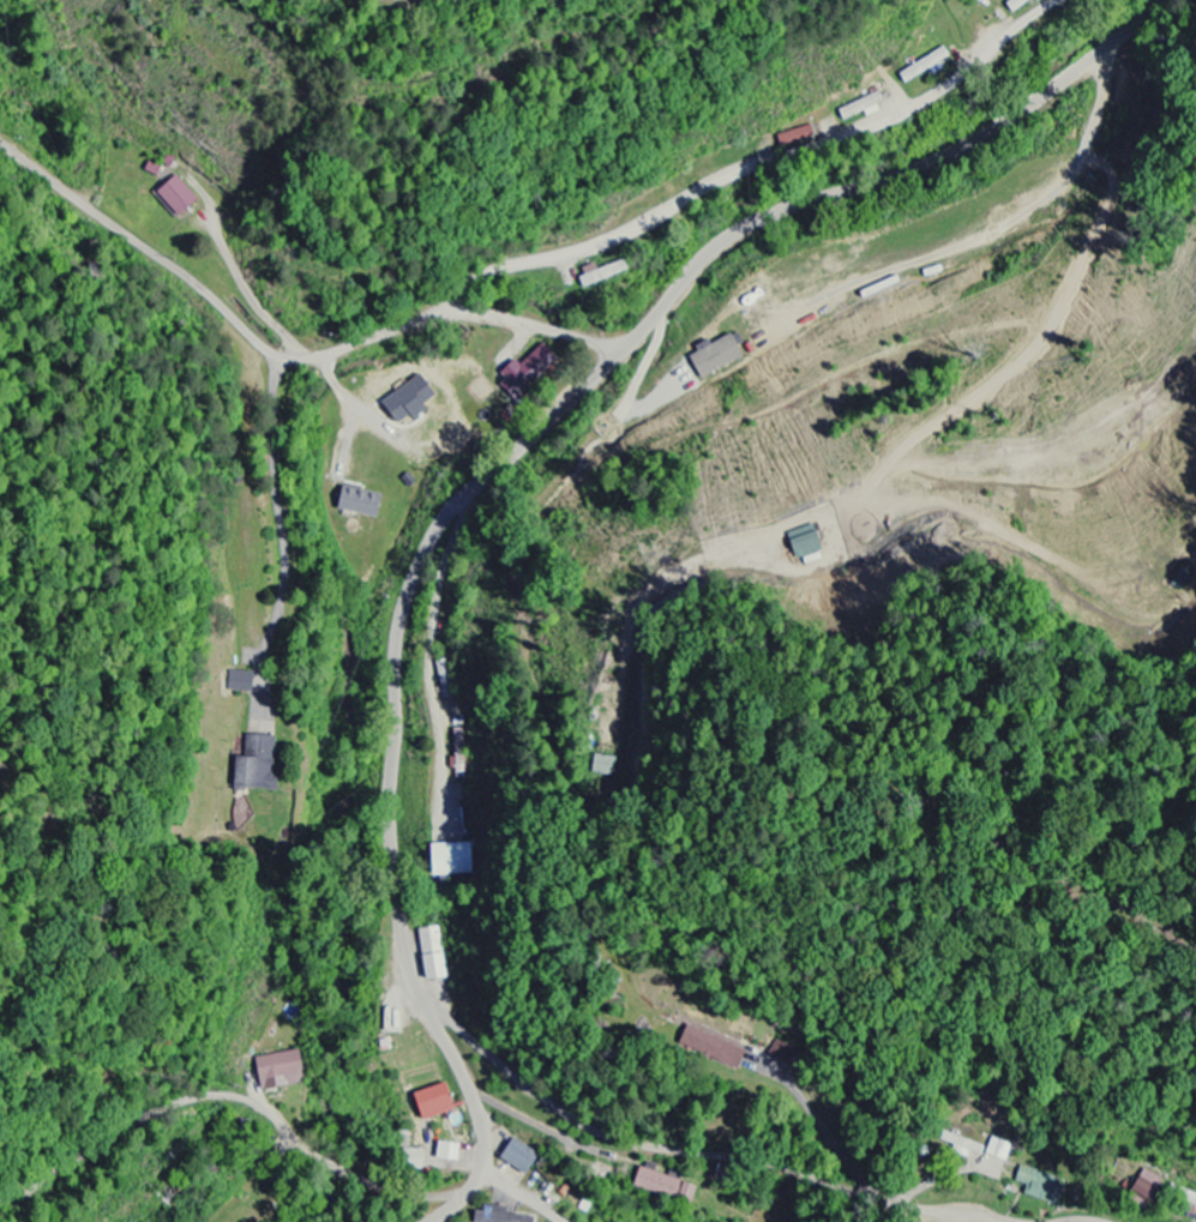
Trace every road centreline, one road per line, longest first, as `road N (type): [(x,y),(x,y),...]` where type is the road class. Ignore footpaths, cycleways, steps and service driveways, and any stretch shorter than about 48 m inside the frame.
road 1 (residential): [(412,1221),(477,1179),(486,1154),(475,1103),(408,962),(396,884),(398,652),(428,548),(458,506),(614,362),(732,235),(791,209),(919,173),(998,127),(1178,0)]
road 2 (residential): [(625,351),(487,315),(446,313),(318,356),(284,355),(46,179),(0,159)]
road 3 (residential): [(452,313),(458,291),(497,267),(615,242),(740,174),(902,115),(1058,0)]
road 4 (residential): [(419,992),(549,1100),(619,1138),(771,1161),(871,1200),(1017,1221)]
road 5 (residential): [(456,1192),(375,1190),(318,1158),(258,1106),(221,1097),(151,1110),(0,1211)]
road 6 (residential): [(281,354),(274,405),(284,585),(264,656)]

